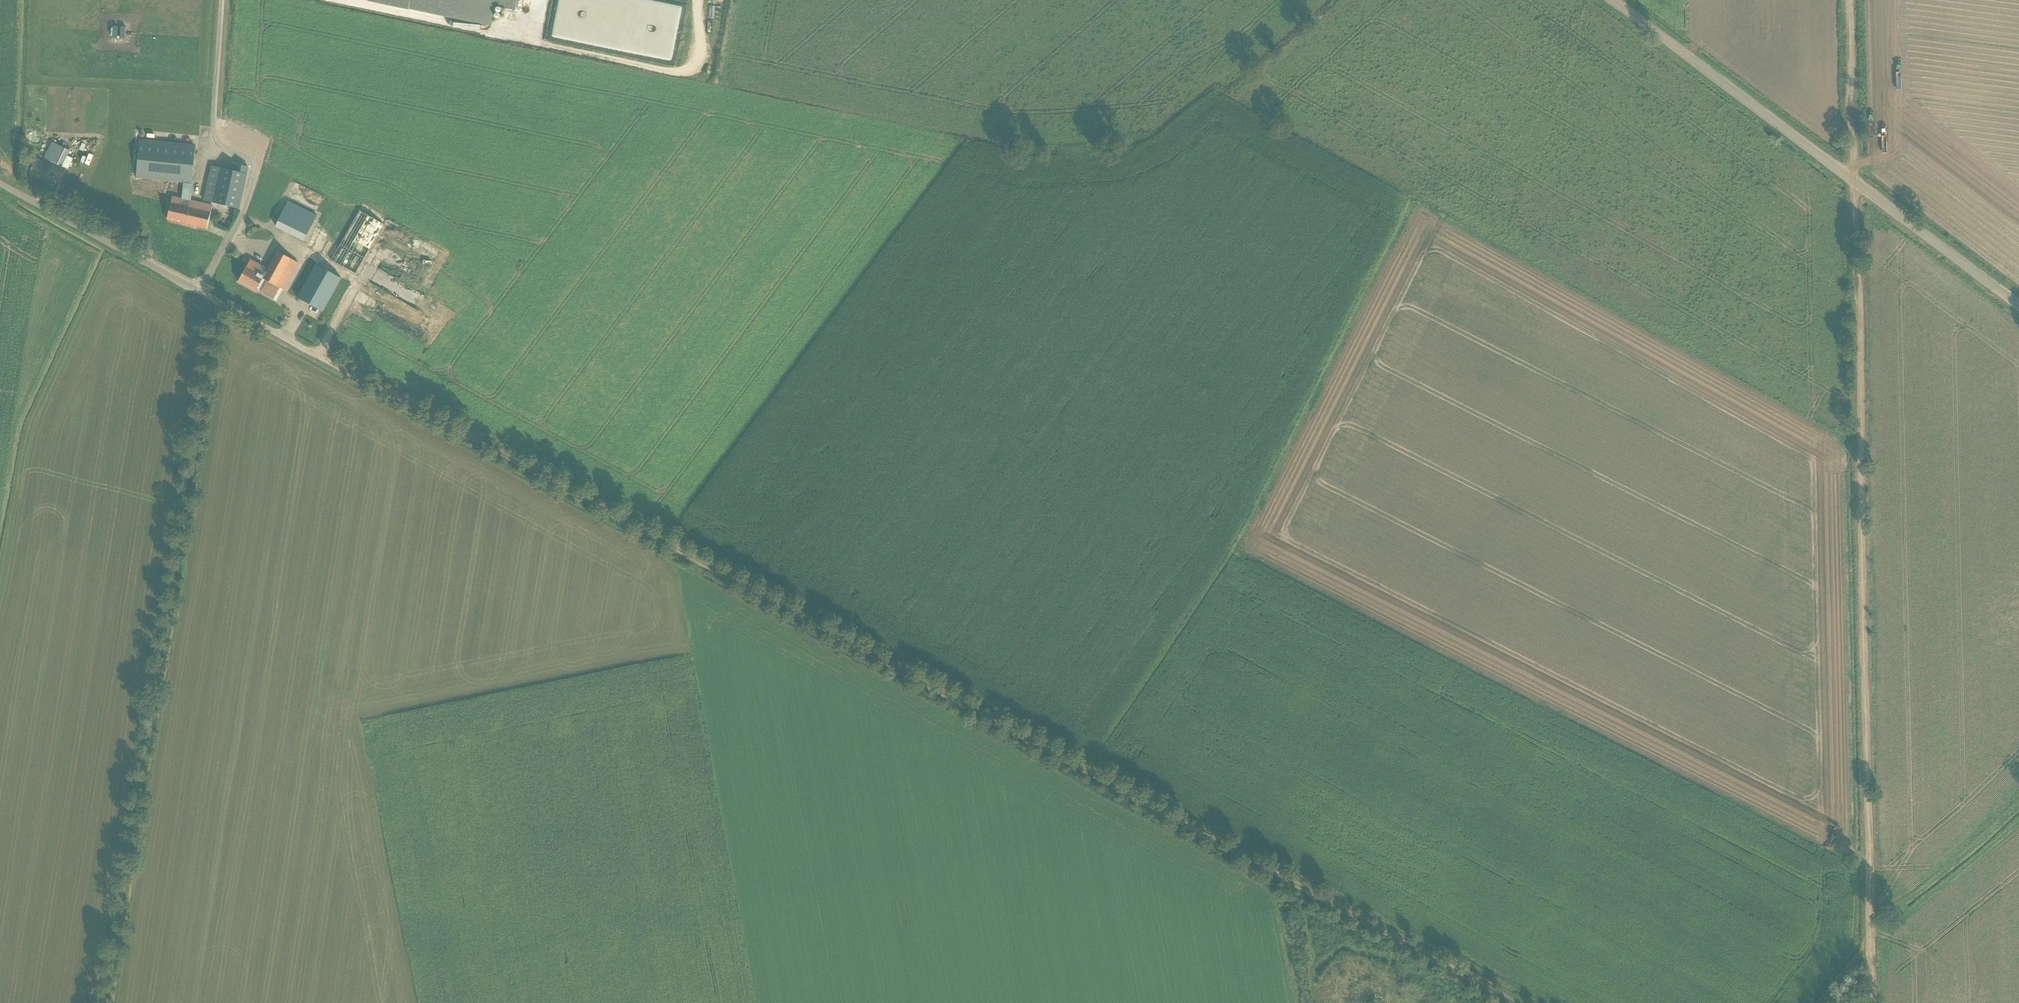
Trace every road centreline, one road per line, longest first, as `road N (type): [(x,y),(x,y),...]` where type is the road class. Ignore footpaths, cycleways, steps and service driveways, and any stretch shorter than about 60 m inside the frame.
road 1 (track): [(1517,1002),(384,391)]
road 2 (track): [(1873,1002),(1851,0)]
road 3 (track): [(220,303),(105,1002)]
road 4 (tertiary): [(2018,305),(1612,0)]
road 5 (unclassified): [(384,391),(0,184)]

